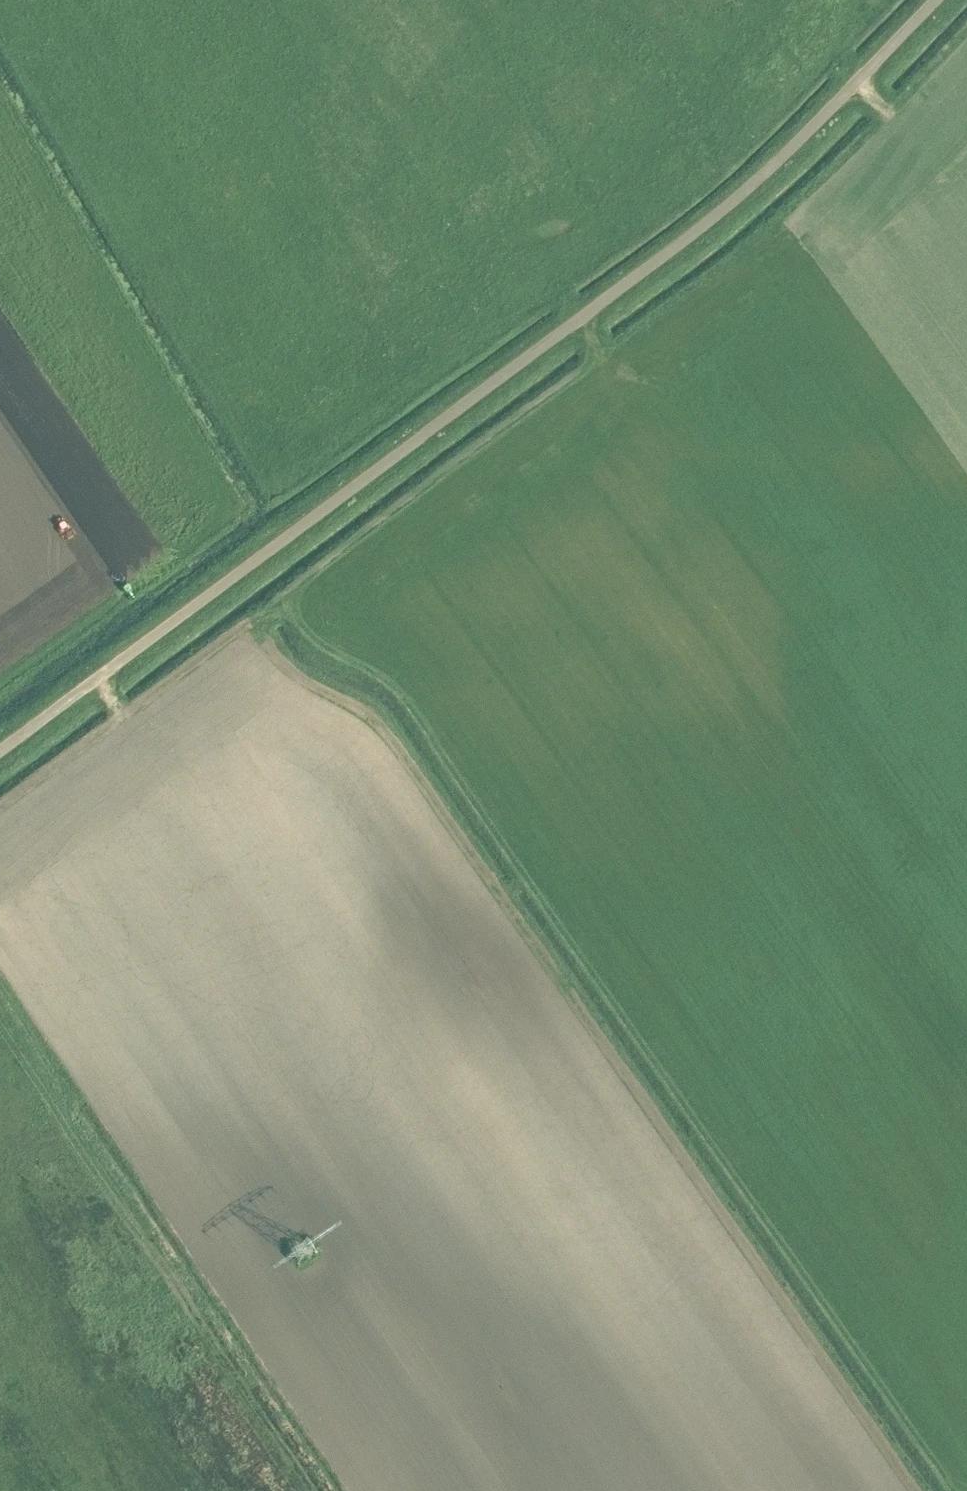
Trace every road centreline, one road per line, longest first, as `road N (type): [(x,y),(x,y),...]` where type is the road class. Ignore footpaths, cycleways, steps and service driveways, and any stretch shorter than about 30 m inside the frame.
road 1 (unclassified): [(0,751),(713,220),(937,0)]

